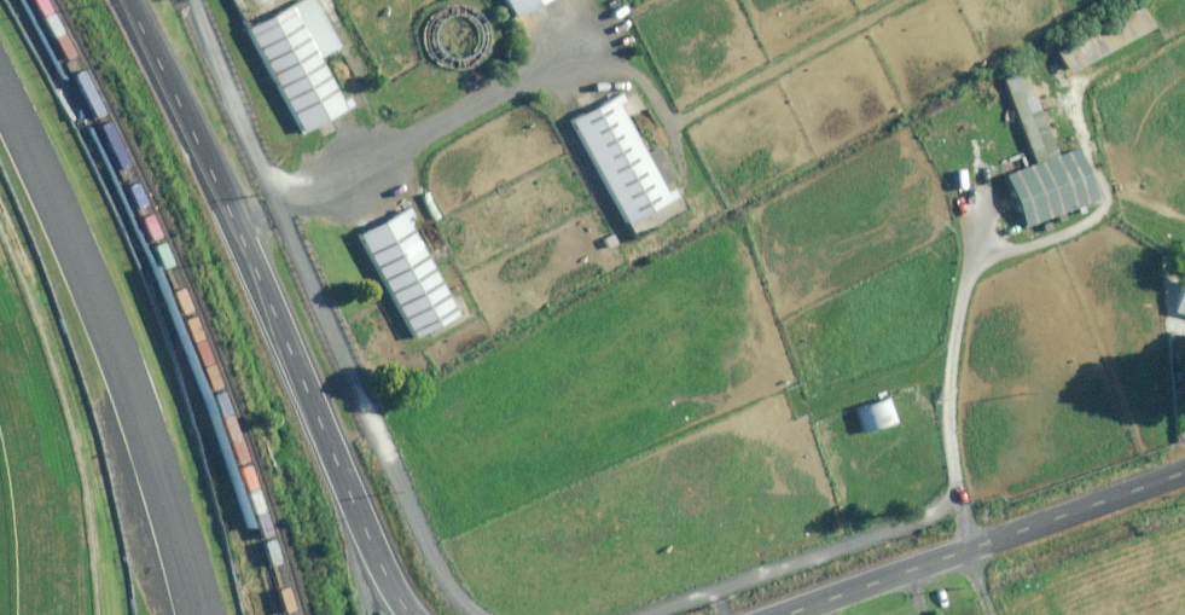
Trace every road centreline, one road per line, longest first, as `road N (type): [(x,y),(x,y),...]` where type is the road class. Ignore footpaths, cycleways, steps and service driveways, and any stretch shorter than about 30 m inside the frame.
road 1 (unclassified): [(127,0),(215,176),(382,567),(412,614)]
road 2 (unclassified): [(795,614),(1184,476)]

